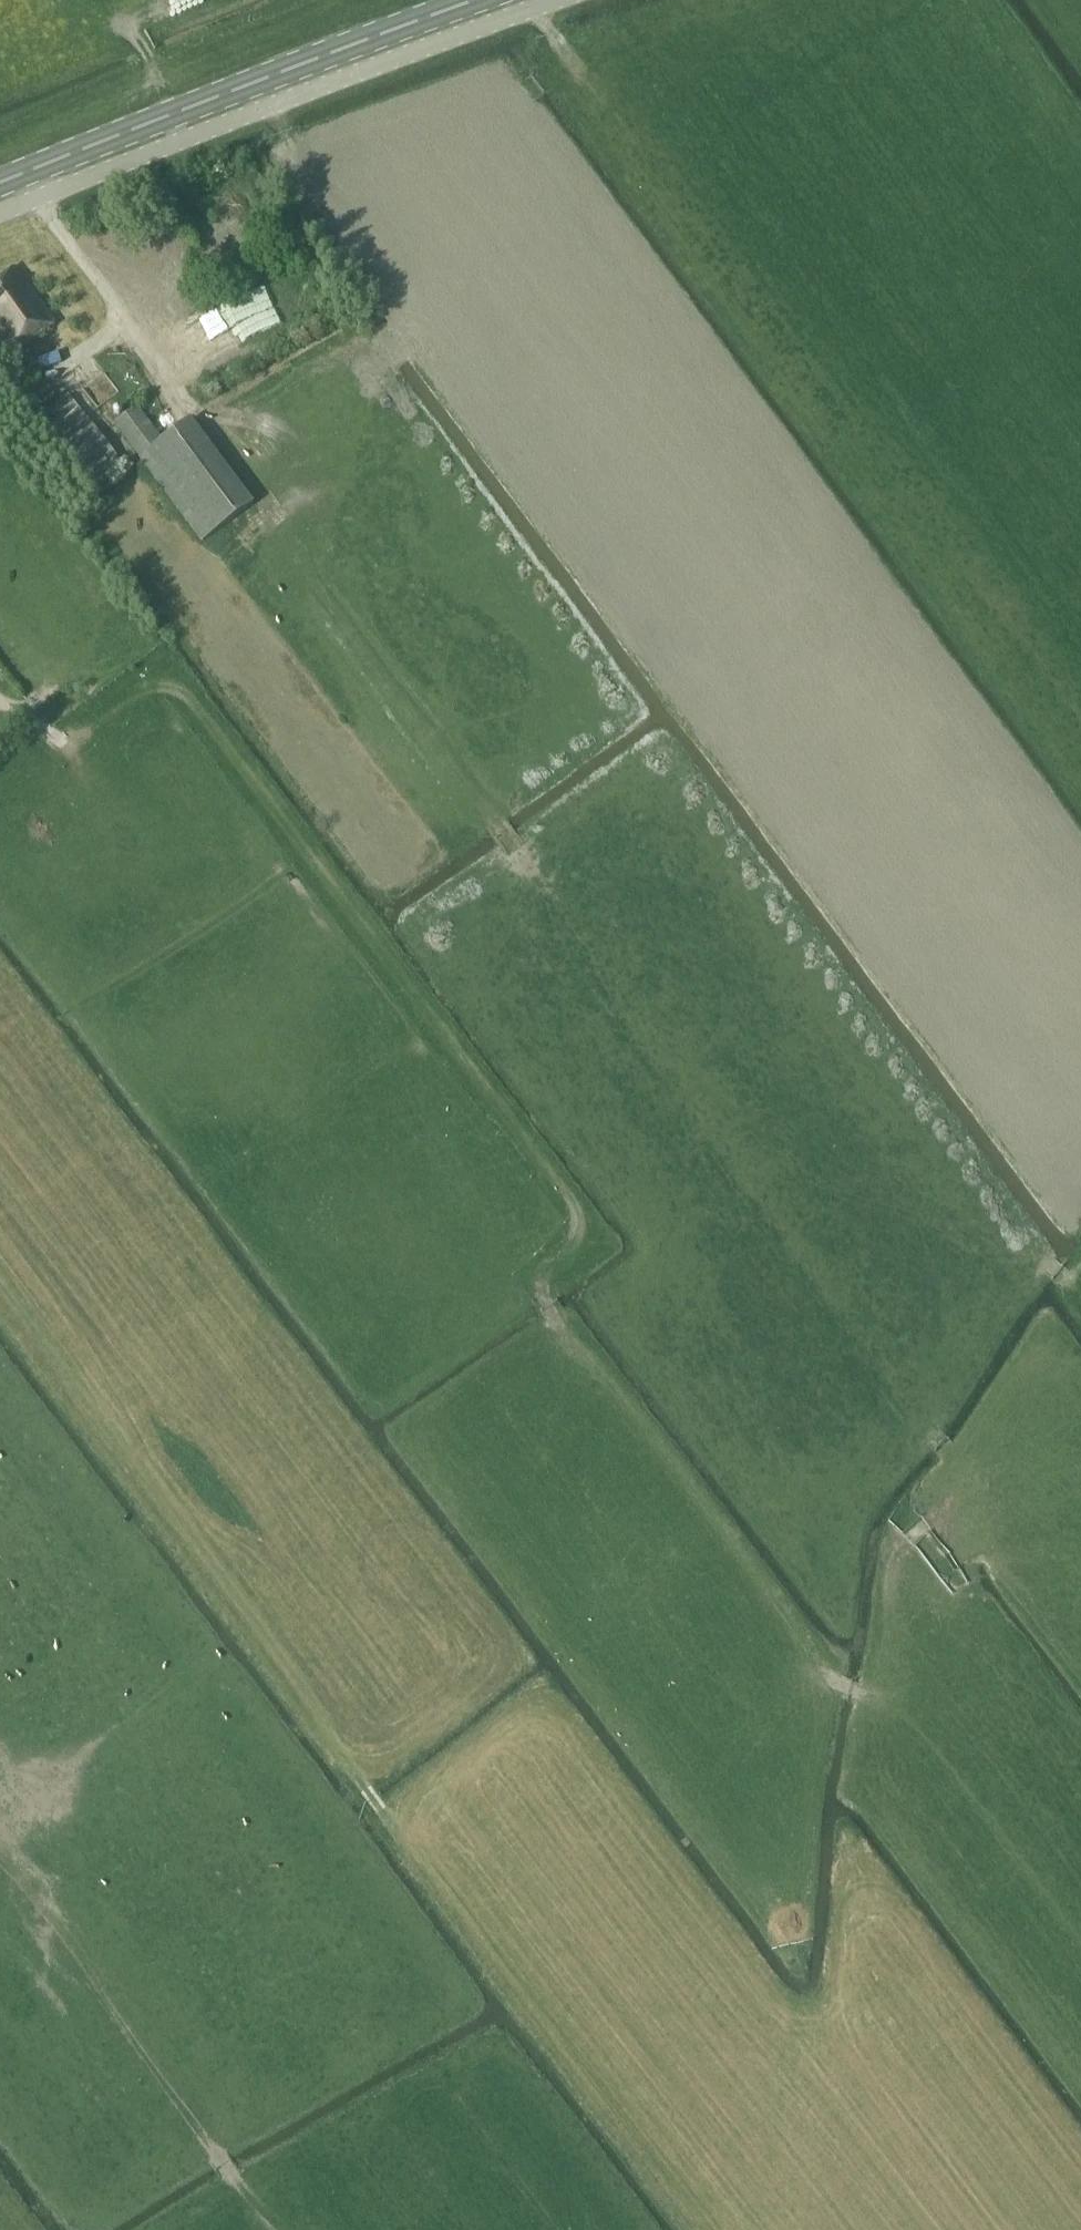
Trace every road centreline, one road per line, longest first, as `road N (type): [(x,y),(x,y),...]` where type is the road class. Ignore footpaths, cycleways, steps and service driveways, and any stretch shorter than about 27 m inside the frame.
road 1 (unclassified): [(0,212),(554,0)]
road 2 (primary): [(0,181),(473,0)]

